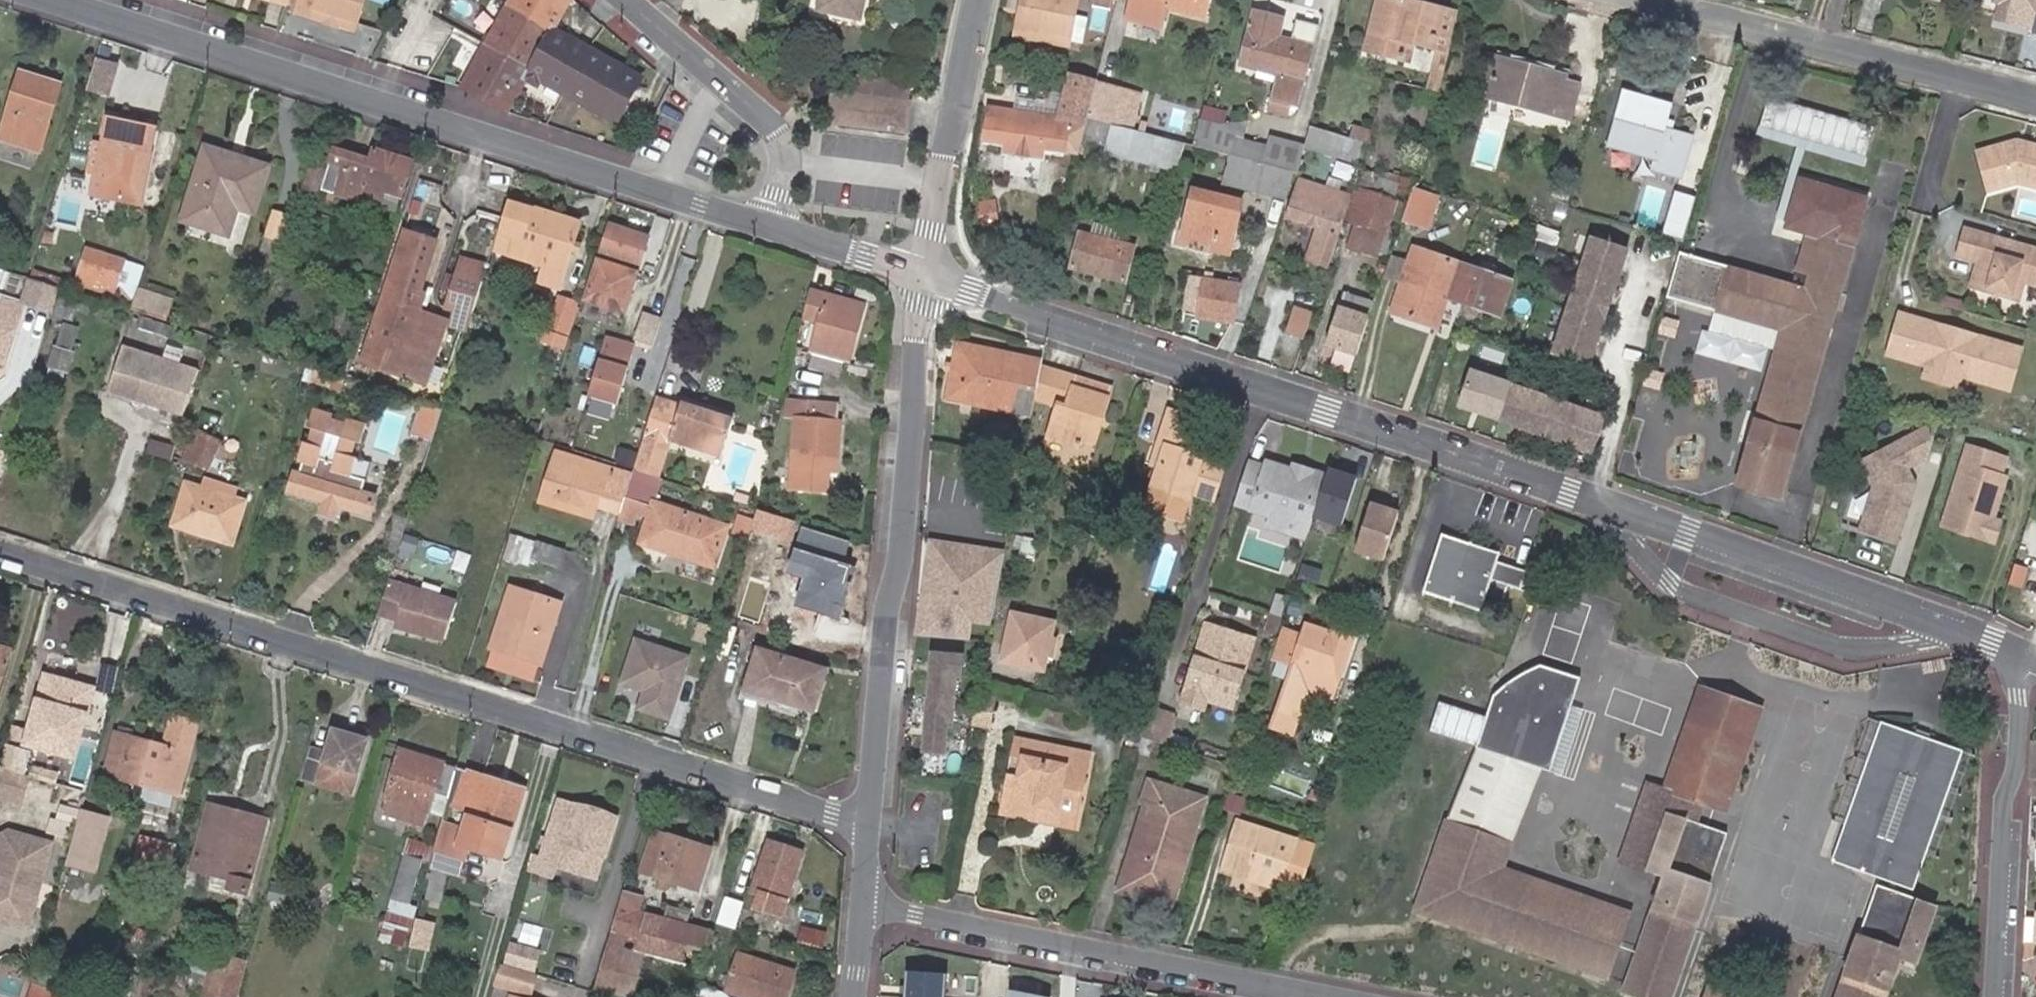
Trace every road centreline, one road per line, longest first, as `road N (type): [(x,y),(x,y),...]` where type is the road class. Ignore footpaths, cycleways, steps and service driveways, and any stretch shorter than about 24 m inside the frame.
road 1 (residential): [(926,276),(2021,655)]
road 2 (residential): [(0,551),(868,825)]
road 3 (residential): [(59,0),(769,226)]
road 4 (residential): [(926,276),(868,825)]
road 5 (residential): [(1323,996),(862,904)]
road 6 (residential): [(1644,0),(2035,99)]
road 7 (residential): [(2021,655),(2015,771),(2003,805),(1993,996)]
road 8 (residential): [(624,0),(775,131),(785,164),(769,226)]
road 9 (residential): [(926,276),(977,0)]
road 10 (residential): [(769,226),(926,276)]

